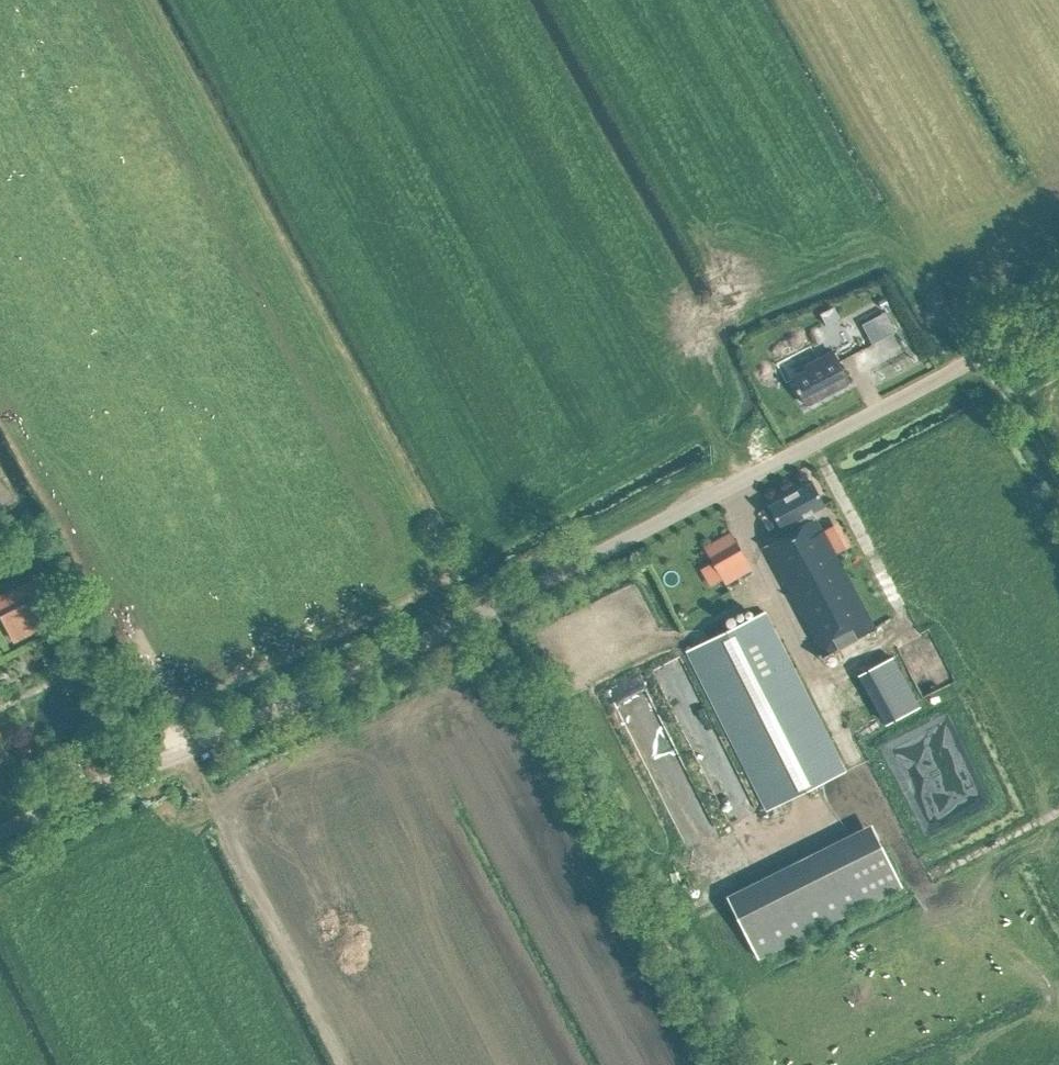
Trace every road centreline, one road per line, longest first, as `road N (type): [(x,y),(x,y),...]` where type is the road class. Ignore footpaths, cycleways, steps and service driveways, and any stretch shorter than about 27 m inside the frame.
road 1 (unclassified): [(0,829),(482,606),(1058,311)]

